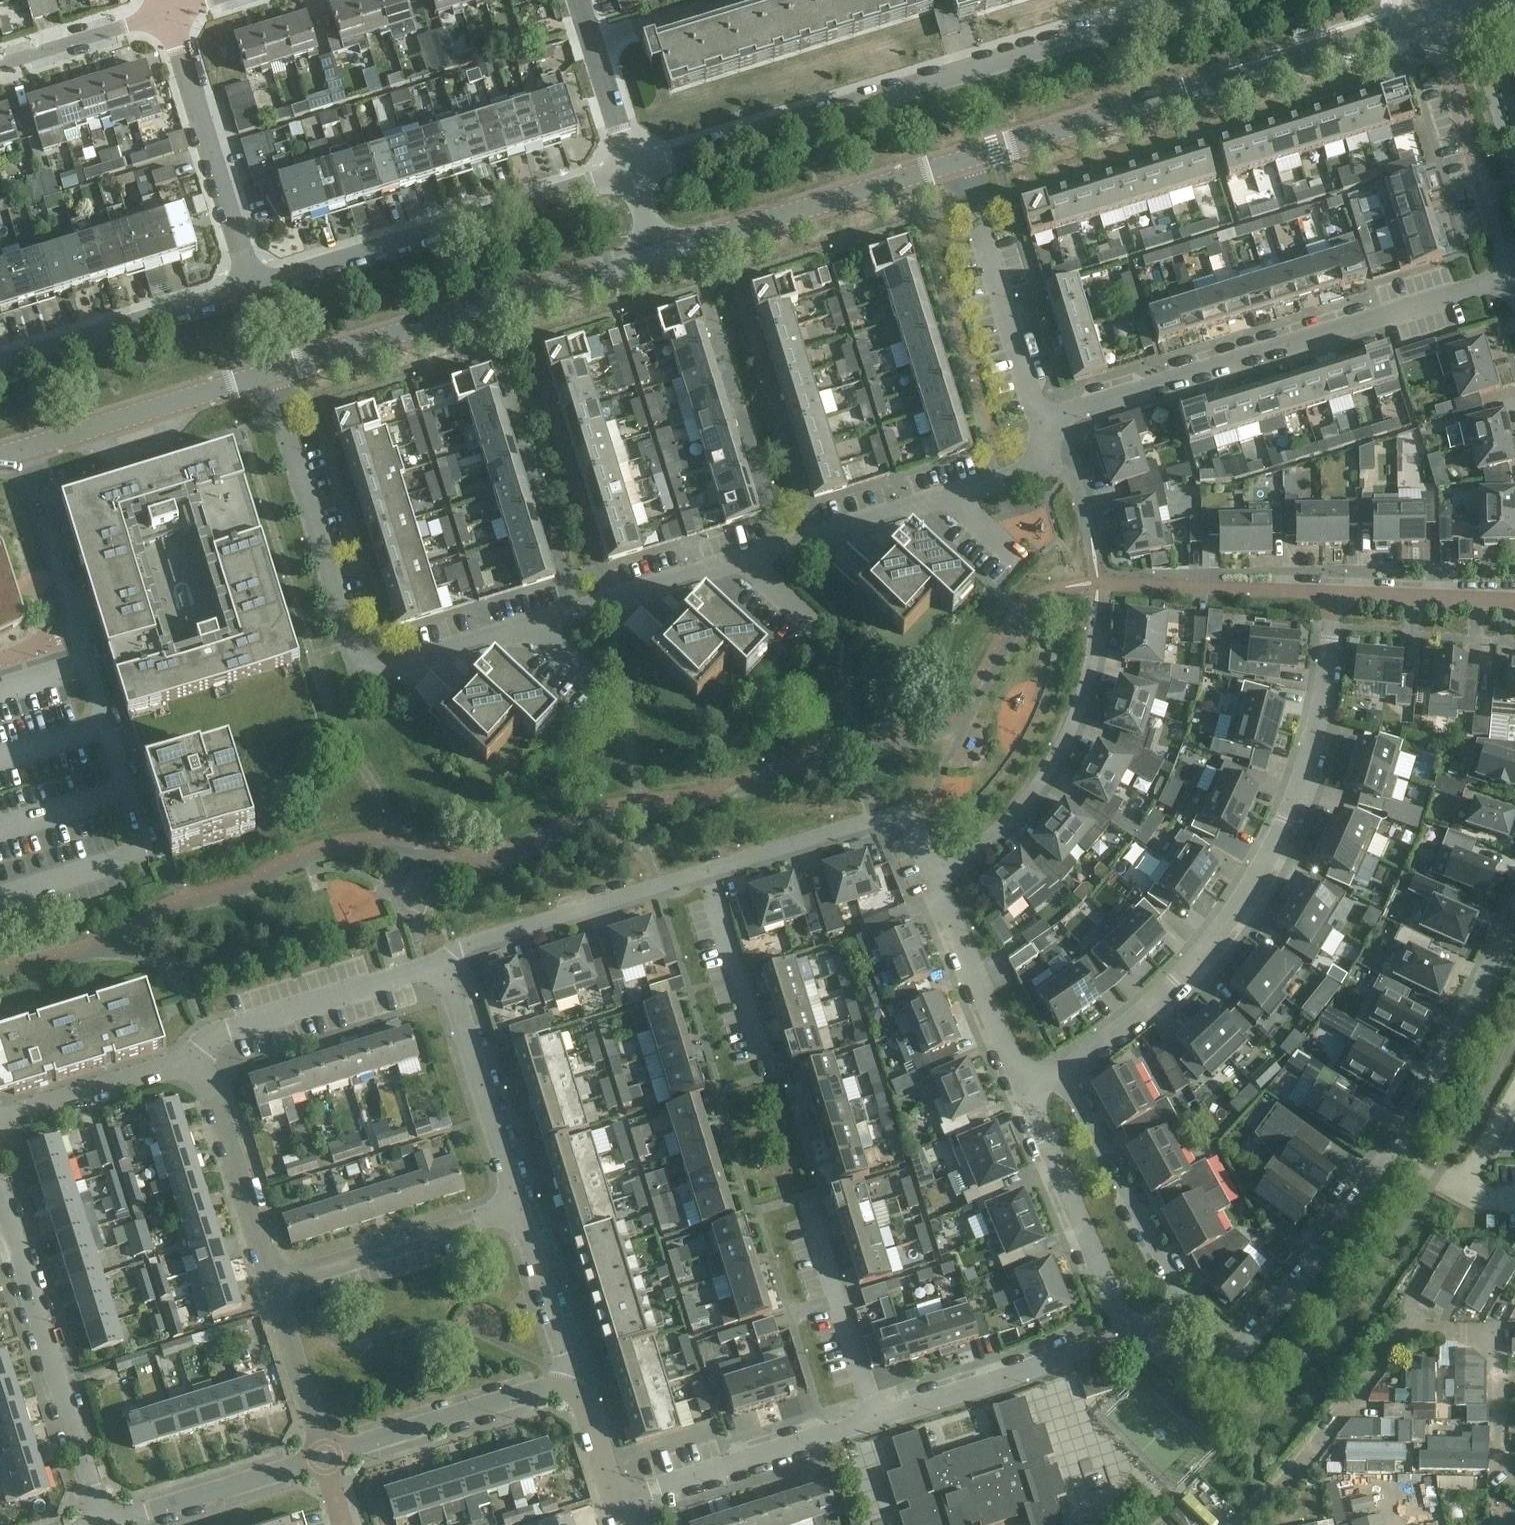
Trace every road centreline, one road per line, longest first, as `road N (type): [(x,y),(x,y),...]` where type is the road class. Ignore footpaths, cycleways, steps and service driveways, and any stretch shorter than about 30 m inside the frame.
road 1 (residential): [(1139,1339),(1190,1371),(1234,1356),(1368,1187),(1469,1025),(1514,915)]
road 2 (residential): [(633,170),(1189,0)]
road 3 (residential): [(1058,1073),(1171,982),(1264,858),(1312,739),(1333,597)]
road 4 (residential): [(958,165),(1429,18)]
road 5 (residential): [(1512,280),(1041,423)]
road 6 (residential): [(269,373),(362,677),(528,625)]
road 7 (unclassified): [(1246,1524),(1403,1332),(1482,1332),(1496,1350),(1498,1443),(1514,1477)]
road 8 (residential): [(269,373),(661,256)]
road 9 (residential): [(241,281),(629,158)]
road 10 (residential): [(130,786),(24,448)]
road 11 (residential): [(1098,587),(1089,673),(1062,746),(1003,827),(933,879)]
road 12 (residential): [(99,1524),(0,1205)]
road 13 (residential): [(1139,1339),(1171,1308),(1177,1286),(1058,1073)]
road 14 (residential): [(661,256),(958,165)]
road 15 (residential): [(438,966),(458,952),(710,874)]
road 16 (residential): [(241,281),(168,10)]
road 17 (residential): [(1022,1089),(1126,1326),(1139,1339)]
road 18 (residential): [(710,874),(903,812),(933,879)]
road 19 (residential): [(1512,280),(1429,18)]
road 20 (residential): [(614,1506),(875,1421)]
road 21 (residential): [(1041,423),(958,165)]
road 22 (residential): [(572,1385),(324,1459)]
road 23 (residential): [(438,966),(228,1029),(197,1050)]
road 24 (residential): [(24,448),(269,373)]
road 25 (residential): [(514,1210),(438,966)]
road 26 (residential): [(270,1286),(514,1210)]
road 27 (residential): [(0,365),(241,281)]
road 28 (residential): [(270,1286),(197,1050)]
road 29 (residential): [(1333,597),(1098,587)]
road 30 (residential): [(875,1421),(804,1199)]
road 31 (residential): [(933,879),(1022,1089)]
road 32 (residential): [(875,1421),(1087,1346)]
road 33 (residential): [(528,625),(739,561)]
road 34 (residential): [(324,1459),(114,1524)]
road 35 (residential): [(739,561),(948,496)]
road 36 (residential): [(769,1077),(710,874)]
road 37 (residential): [(197,1050),(0,1120)]
road 38 (residential): [(572,1385),(514,1210)]
road 39 (residential): [(1514,607),(1333,597)]
road 40 (residential): [(324,1459),(270,1286)]
road 41 (residential): [(0,61),(168,10)]
road 42 (residential): [(592,39),(730,0)]
road 43 (residential): [(1098,587),(1073,475),(1052,458)]
road 44 (residential): [(614,1506),(572,1385)]
road 45 (residential): [(629,158),(592,39)]

